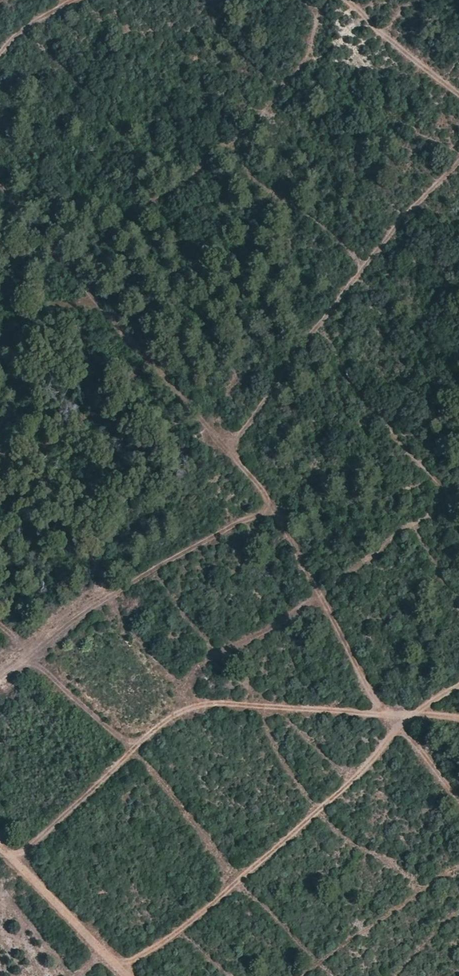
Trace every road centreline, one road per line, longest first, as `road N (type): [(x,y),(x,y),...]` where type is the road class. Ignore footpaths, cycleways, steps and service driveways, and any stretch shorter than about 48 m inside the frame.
road 1 (track): [(409,715),(202,703),(165,722),(9,861)]
road 2 (track): [(123,975),(0,851)]
road 3 (track): [(334,0),(458,97)]

